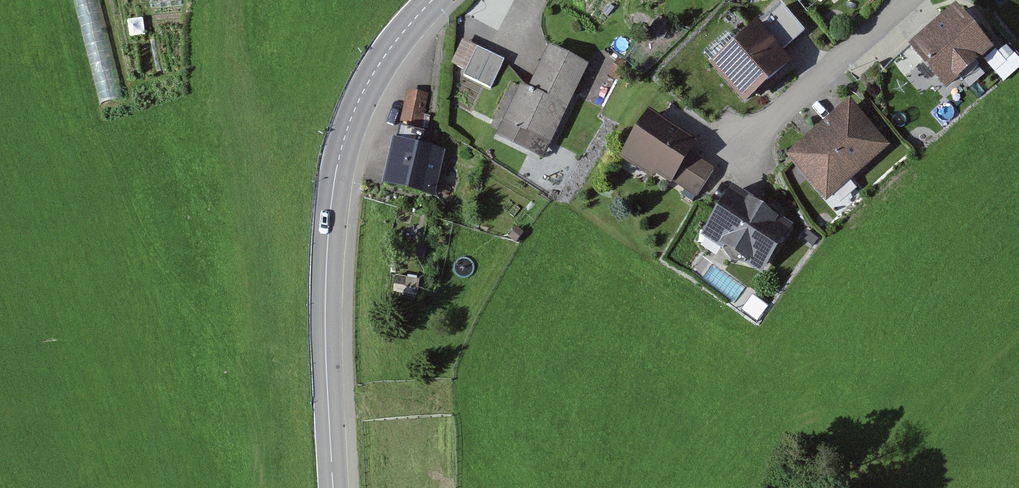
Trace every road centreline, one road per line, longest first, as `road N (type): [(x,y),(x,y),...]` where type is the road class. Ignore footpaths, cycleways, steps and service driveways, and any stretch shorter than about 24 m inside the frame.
road 1 (tertiary): [(334,487),(328,320),(334,183),(366,85),(433,0)]
road 2 (residential): [(908,0),(765,130)]

